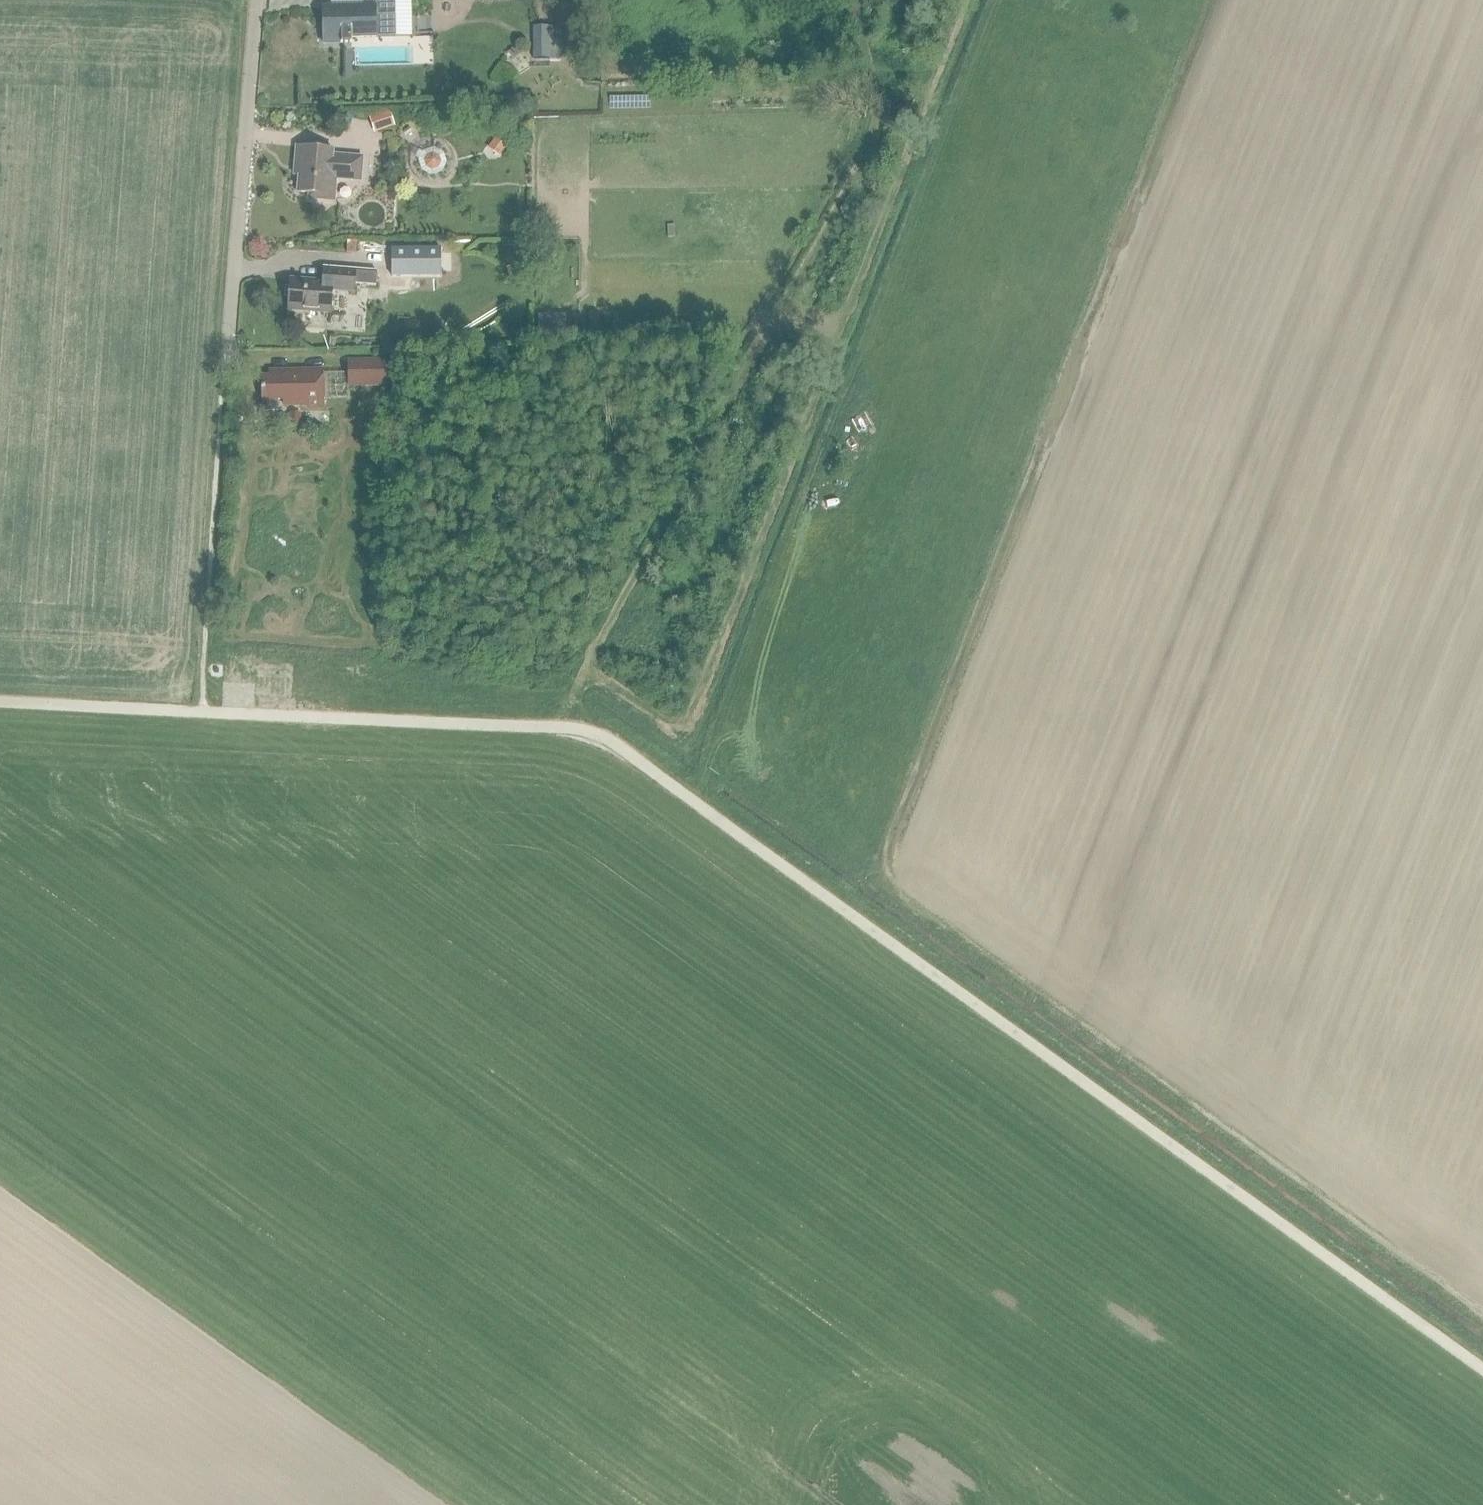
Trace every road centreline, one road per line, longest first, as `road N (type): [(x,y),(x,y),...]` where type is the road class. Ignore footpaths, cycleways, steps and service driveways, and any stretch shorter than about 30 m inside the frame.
road 1 (residential): [(226,344),(255,0)]

